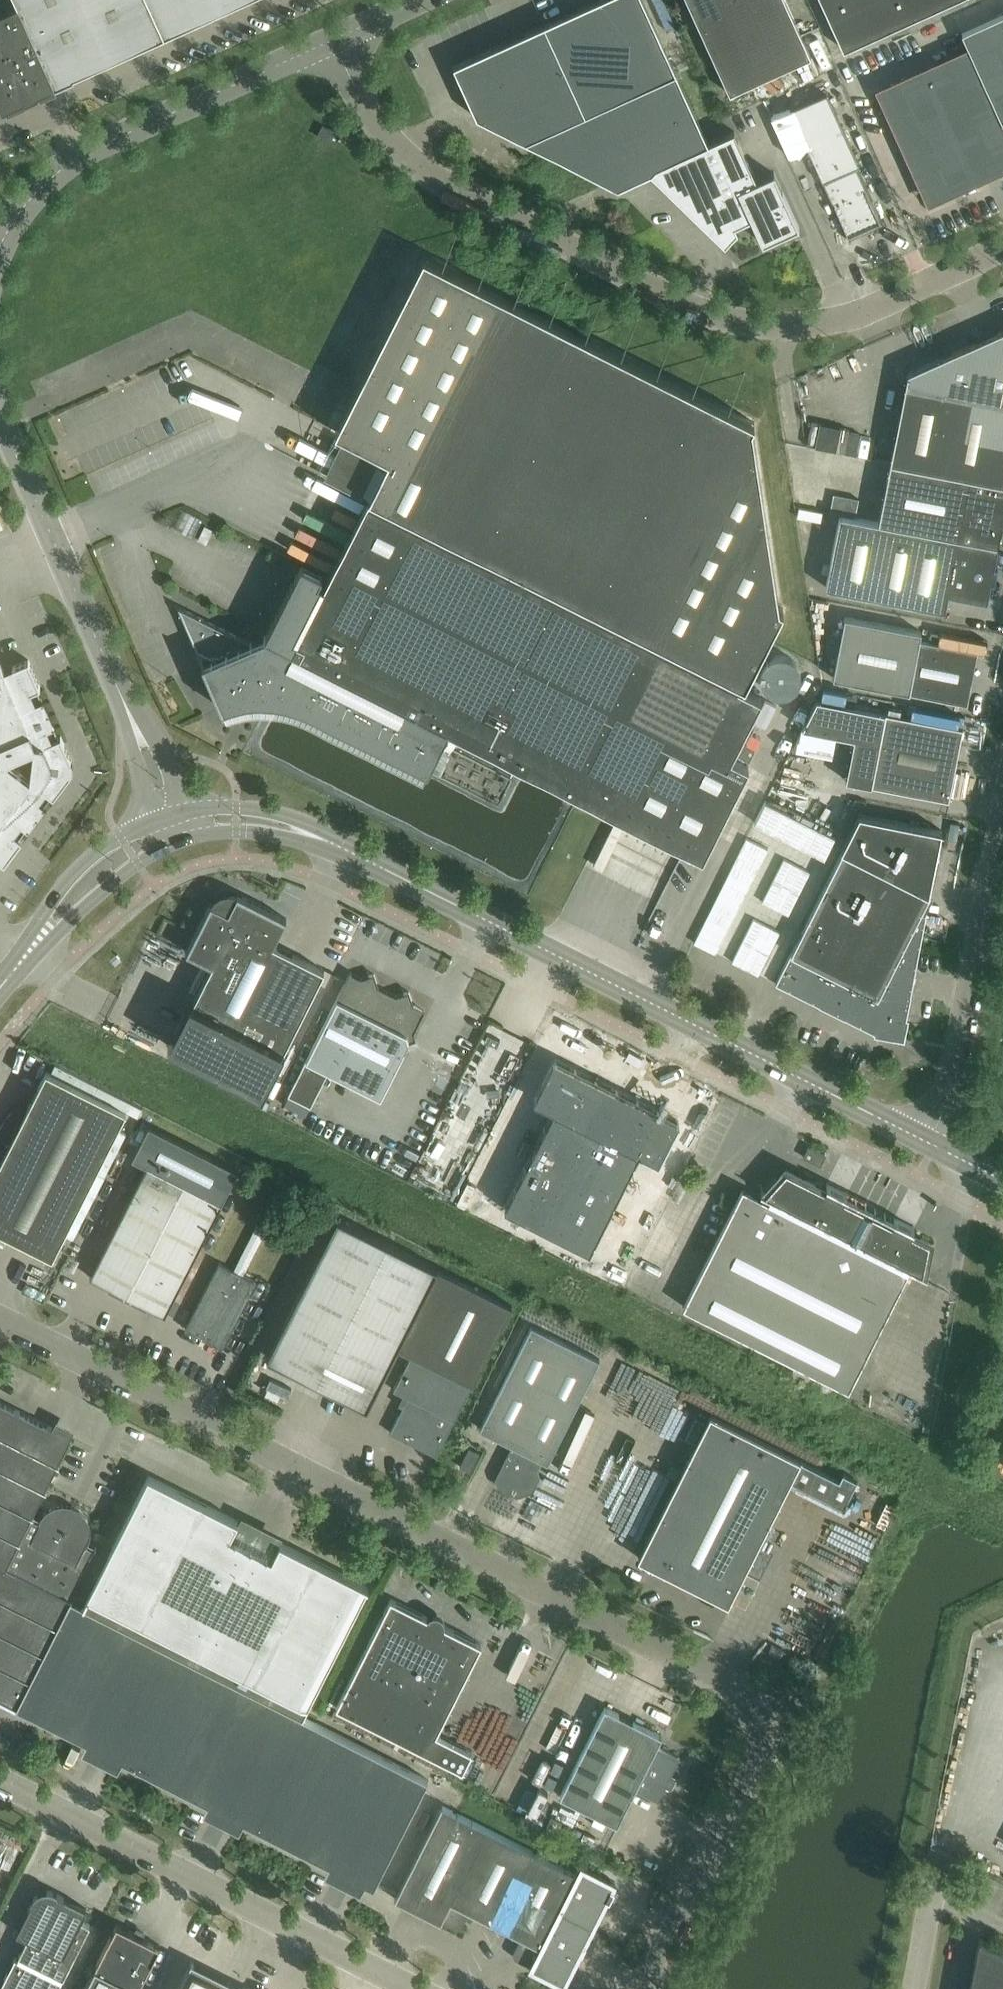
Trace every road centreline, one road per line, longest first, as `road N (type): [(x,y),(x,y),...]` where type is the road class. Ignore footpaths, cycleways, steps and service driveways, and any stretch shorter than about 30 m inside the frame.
road 1 (unclassified): [(0,1319),(744,1694),(760,1721),(759,1757),(642,1988)]
road 2 (tertiary): [(929,1143),(313,834),(237,819),(175,828)]
road 3 (unclassified): [(1002,248),(836,322),(780,328),(719,319),(413,166),(372,120),(333,40)]
road 4 (unclassified): [(414,1988),(0,1780)]
road 5 (unclassified): [(175,828),(0,418)]
road 6 (unclassified): [(0,247),(35,194),(74,161),(333,40)]
road 7 (unclassified): [(929,1143),(954,1079),(1002,835)]
road 8 (tertiary): [(175,828),(99,872),(0,989)]
road 9 (residential): [(914,1988),(940,1848)]

